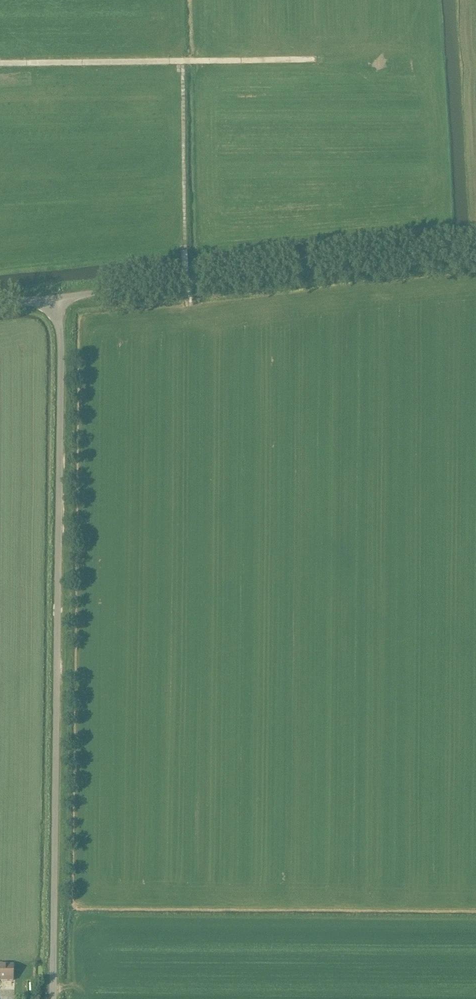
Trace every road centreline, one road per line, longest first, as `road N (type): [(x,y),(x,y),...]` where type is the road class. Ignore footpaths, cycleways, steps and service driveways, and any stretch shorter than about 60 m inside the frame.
road 1 (unclassified): [(50,998),(62,296)]
road 2 (unclassified): [(475,253),(62,296)]

